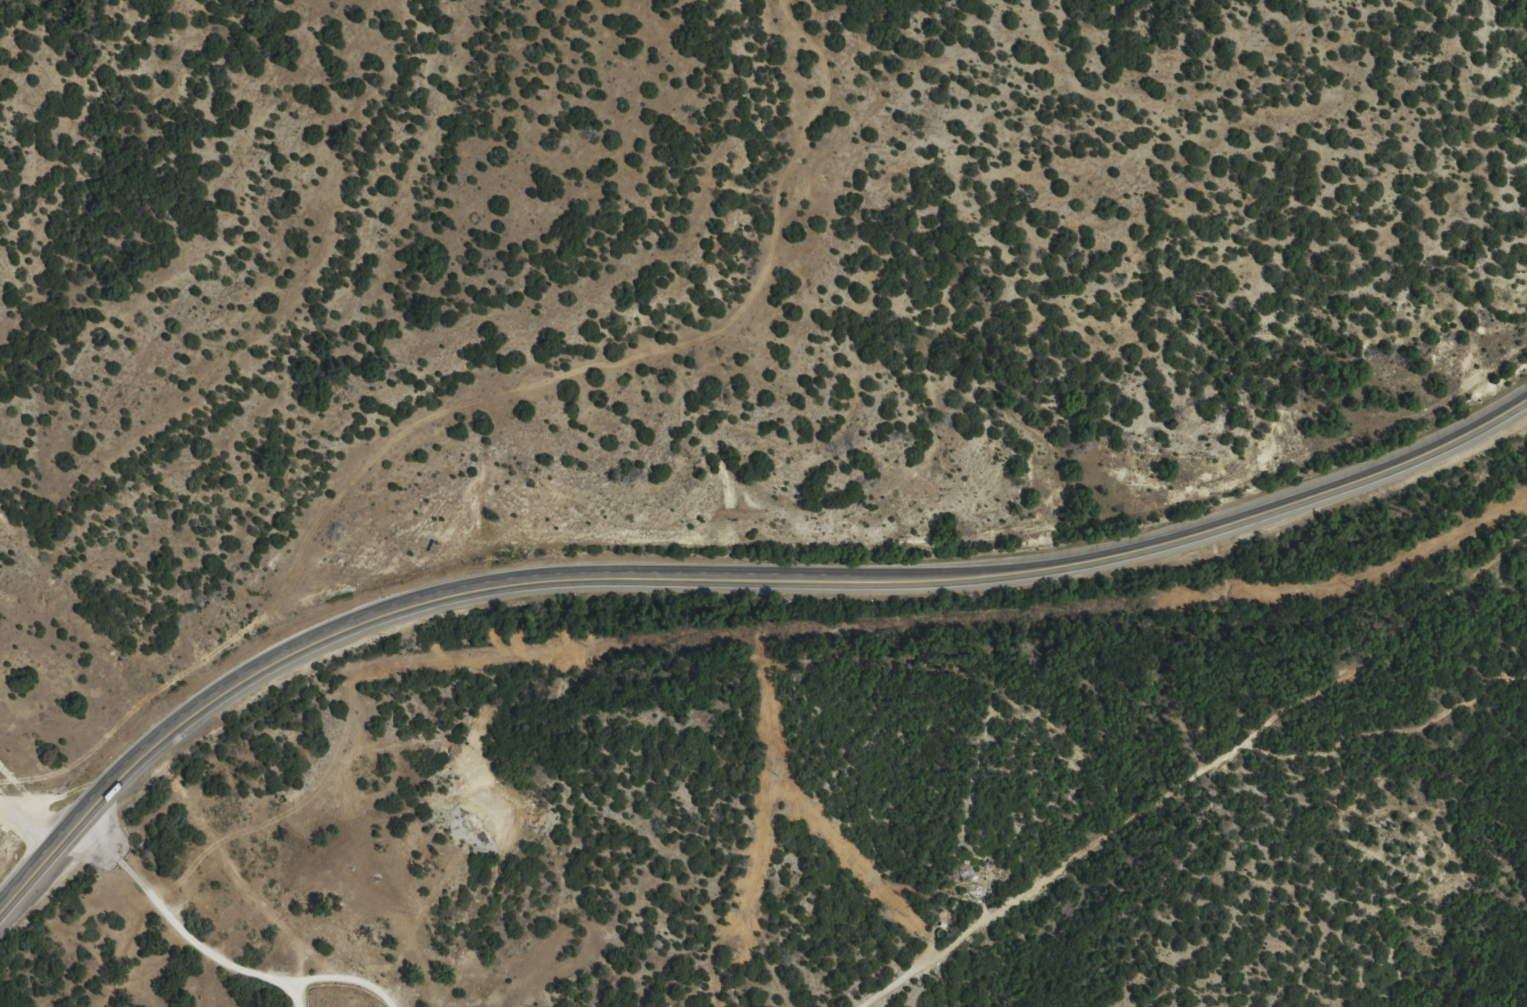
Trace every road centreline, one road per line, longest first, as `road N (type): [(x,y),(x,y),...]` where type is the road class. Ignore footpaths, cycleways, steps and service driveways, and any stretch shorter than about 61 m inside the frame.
road 1 (trunk): [(0,902),(160,729),(254,664),(356,615),(521,576),(887,577),(1101,559),(1362,477),(1487,425),(1526,398)]

